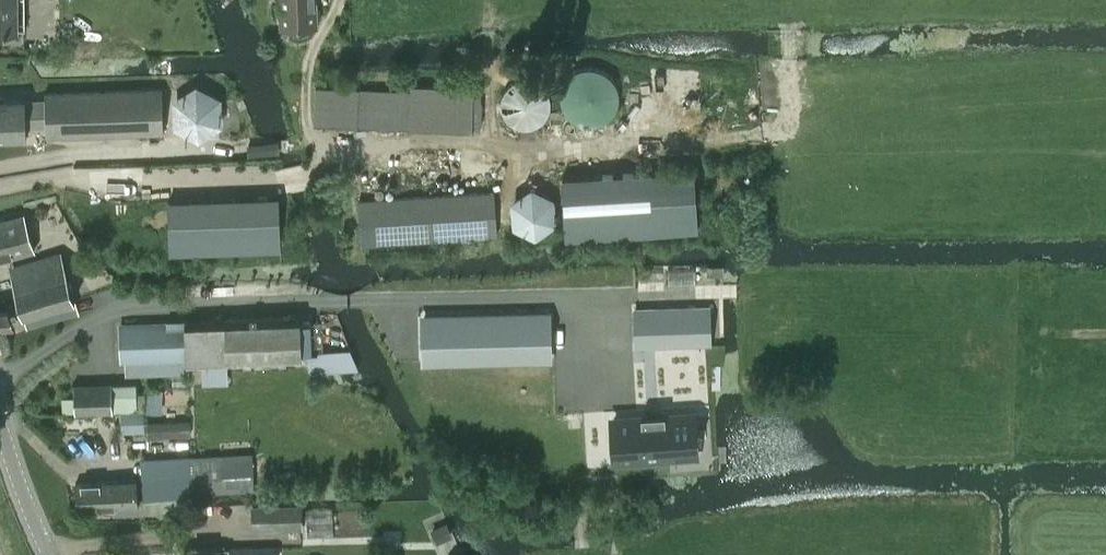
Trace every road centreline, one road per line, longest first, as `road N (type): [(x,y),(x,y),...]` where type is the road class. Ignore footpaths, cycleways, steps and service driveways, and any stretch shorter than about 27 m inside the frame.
road 1 (track): [(791,18),(788,112),(779,133),(613,146),(306,143)]
road 2 (track): [(1105,332),(1053,332),(739,291),(595,294)]
road 3 (tertiary): [(50,554),(0,429)]

